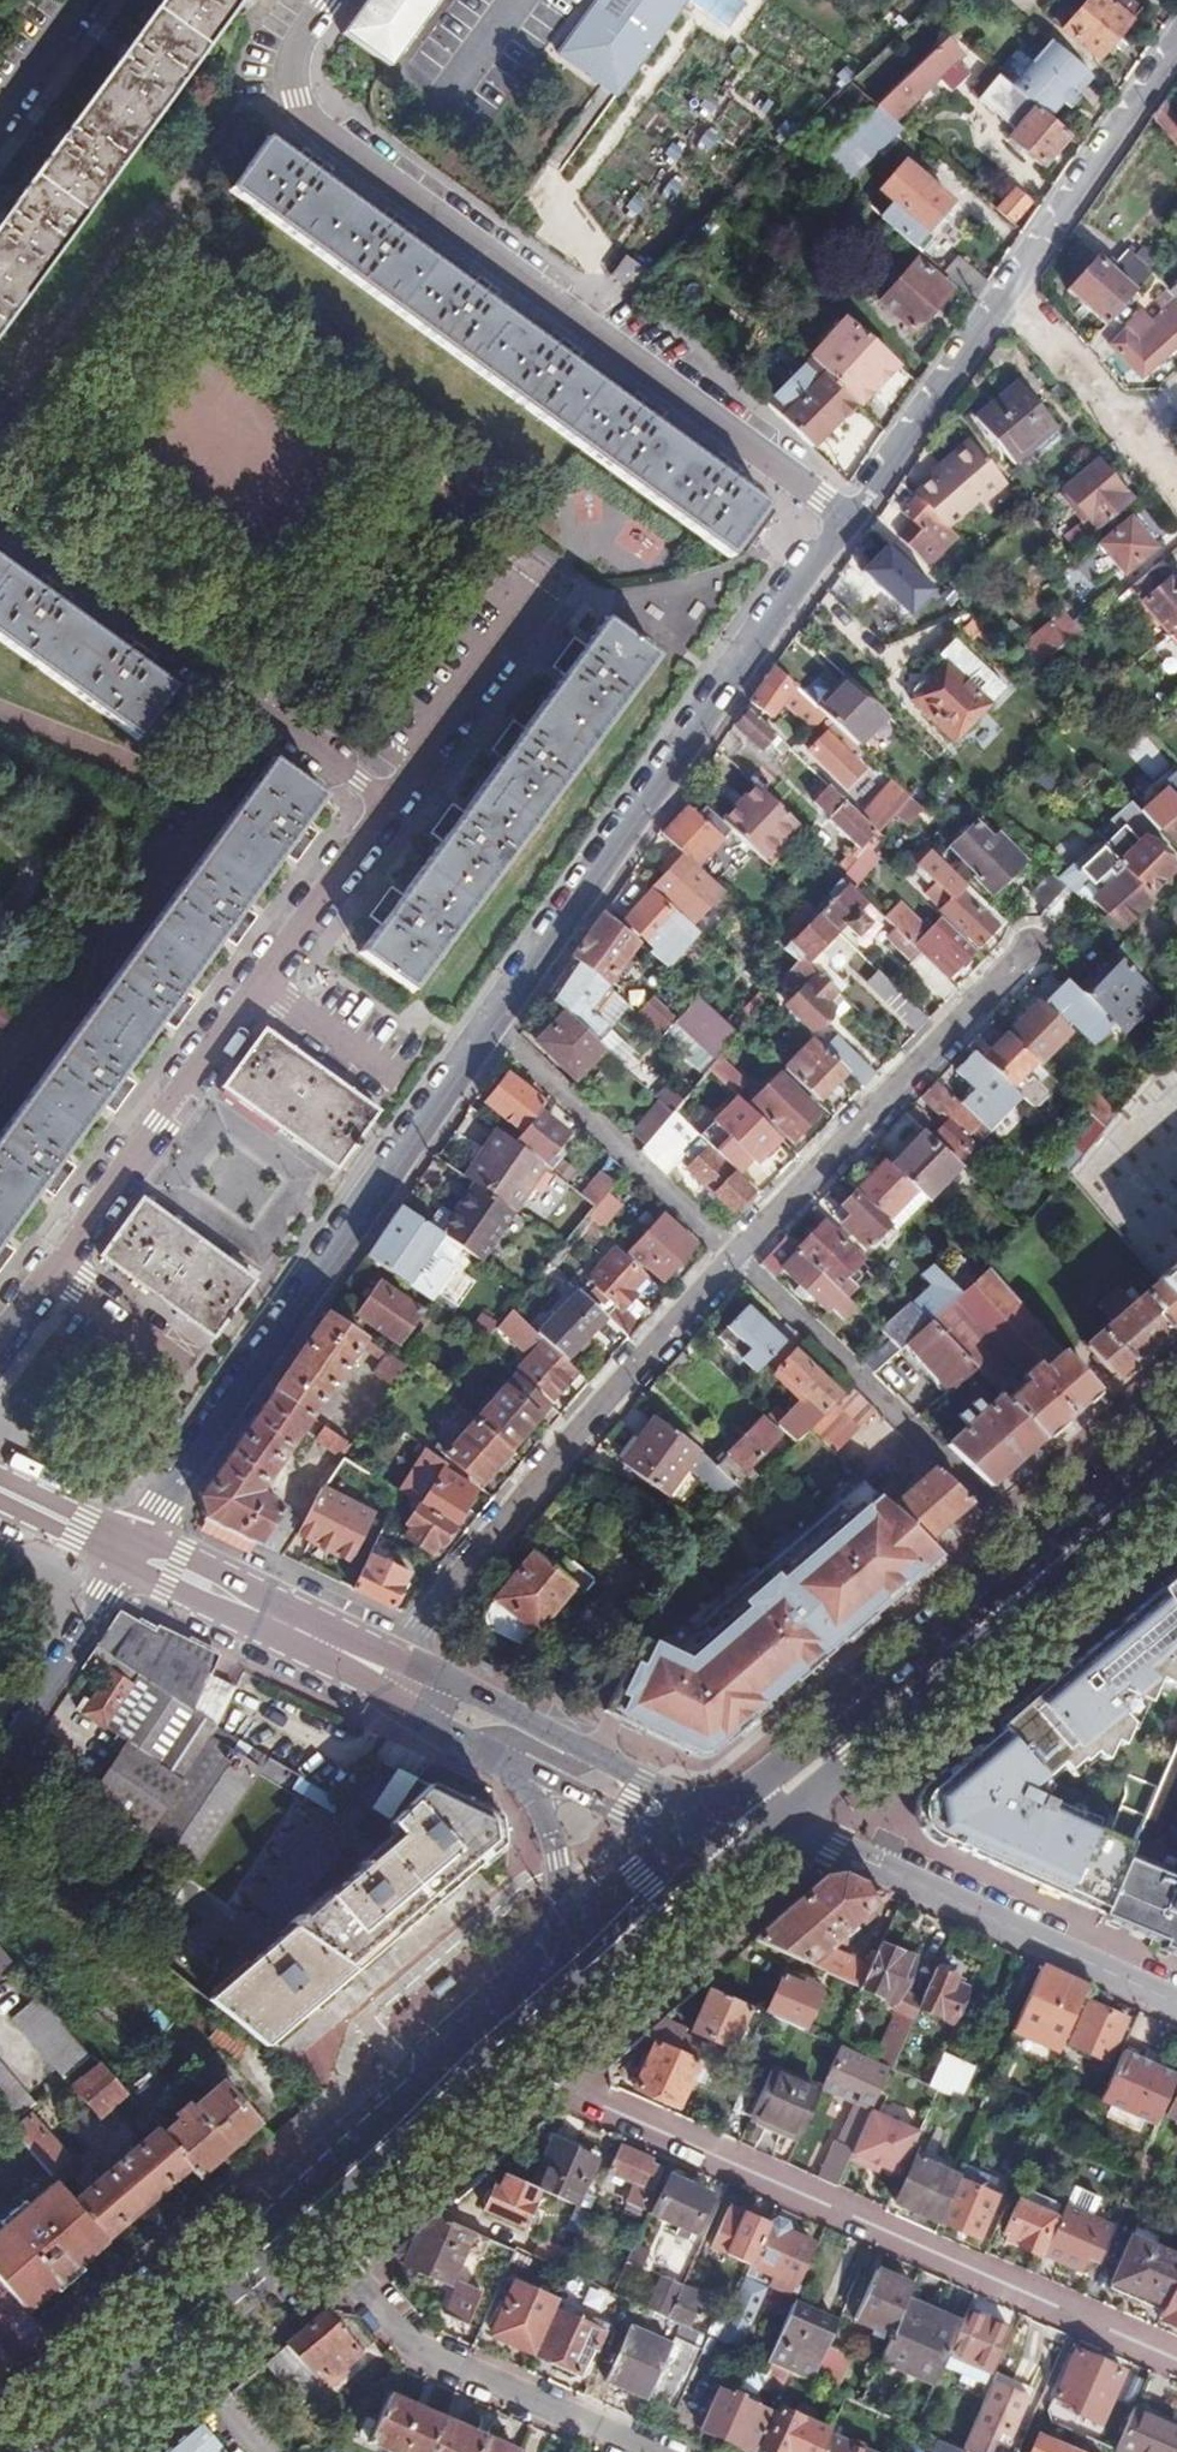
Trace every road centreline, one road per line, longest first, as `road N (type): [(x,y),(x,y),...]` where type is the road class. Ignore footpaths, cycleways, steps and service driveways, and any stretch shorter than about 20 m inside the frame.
road 1 (residential): [(848,517),(135,1548)]
road 2 (residential): [(394,1674),(419,1628),(726,1258),(1003,964)]
road 3 (residential): [(326,0),(290,59),(306,117),(848,517)]
road 4 (residential): [(494,2024),(569,2088),(1176,2358)]
road 5 (residential): [(0,1338),(385,808)]
road 6 (primary): [(735,1824),(1176,1448)]
road 7 (residential): [(735,1824),(878,1866),(1176,2000)]
road 8 (residential): [(385,808),(0,530)]
road 9 (residential): [(298,2204),(412,2345),(652,2451)]
road 10 (residential): [(1002,289),(1176,41)]
road 11 (secondary): [(135,1548),(394,1674)]
road 12 (residential): [(848,517),(1002,289)]
road 13 (secondary): [(735,1824),(636,1790),(484,1717)]
road 14 (primary): [(298,2204),(494,2024)]
road 15 (secondary): [(484,1717),(549,1833),(560,1876),(560,1963)]
road 16 (residential): [(385,808),(536,603)]
road 17 (residential): [(135,1548),(0,1758)]
road 18 (primary): [(560,1963),(735,1824)]
road 19 (residential): [(1131,438),(1002,289)]
road 20 (primary): [(20,2451),(161,2328)]
road 21 (primary): [(161,2328),(298,2204)]
road 22 (residential): [(161,2328),(271,2451)]
road 23 (secondary): [(0,1487),(135,1548)]
road 24 (residential): [(0,120),(85,0)]

